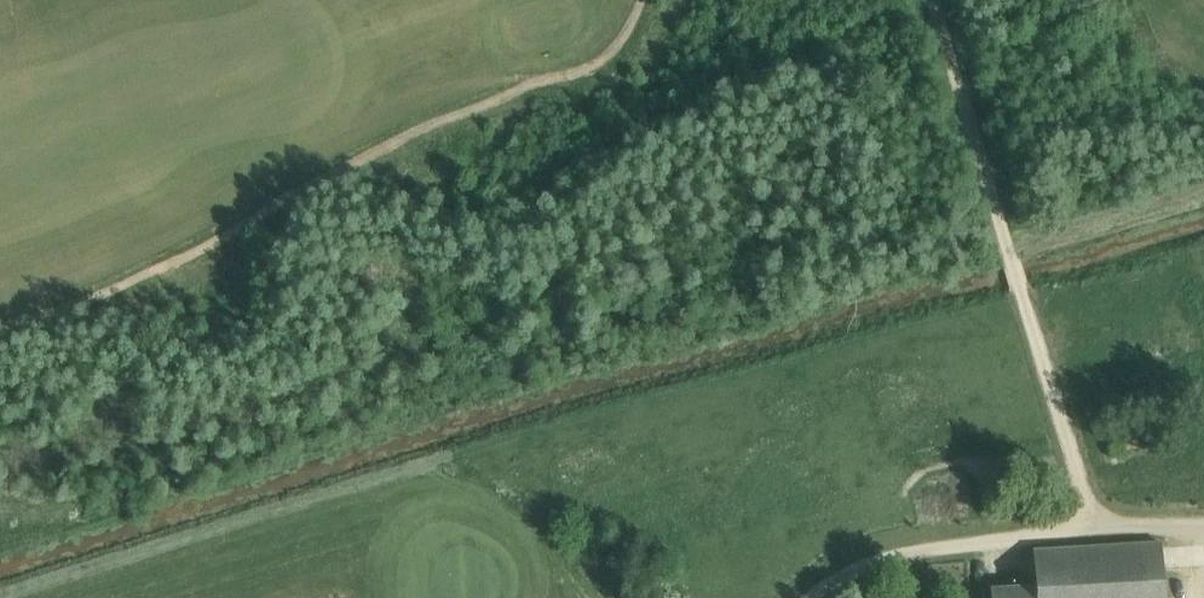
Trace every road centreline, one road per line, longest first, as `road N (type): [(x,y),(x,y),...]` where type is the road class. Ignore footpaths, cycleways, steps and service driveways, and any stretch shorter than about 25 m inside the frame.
road 1 (track): [(1091,528),(942,0)]
road 2 (track): [(827,597),(898,565),(1091,528)]

